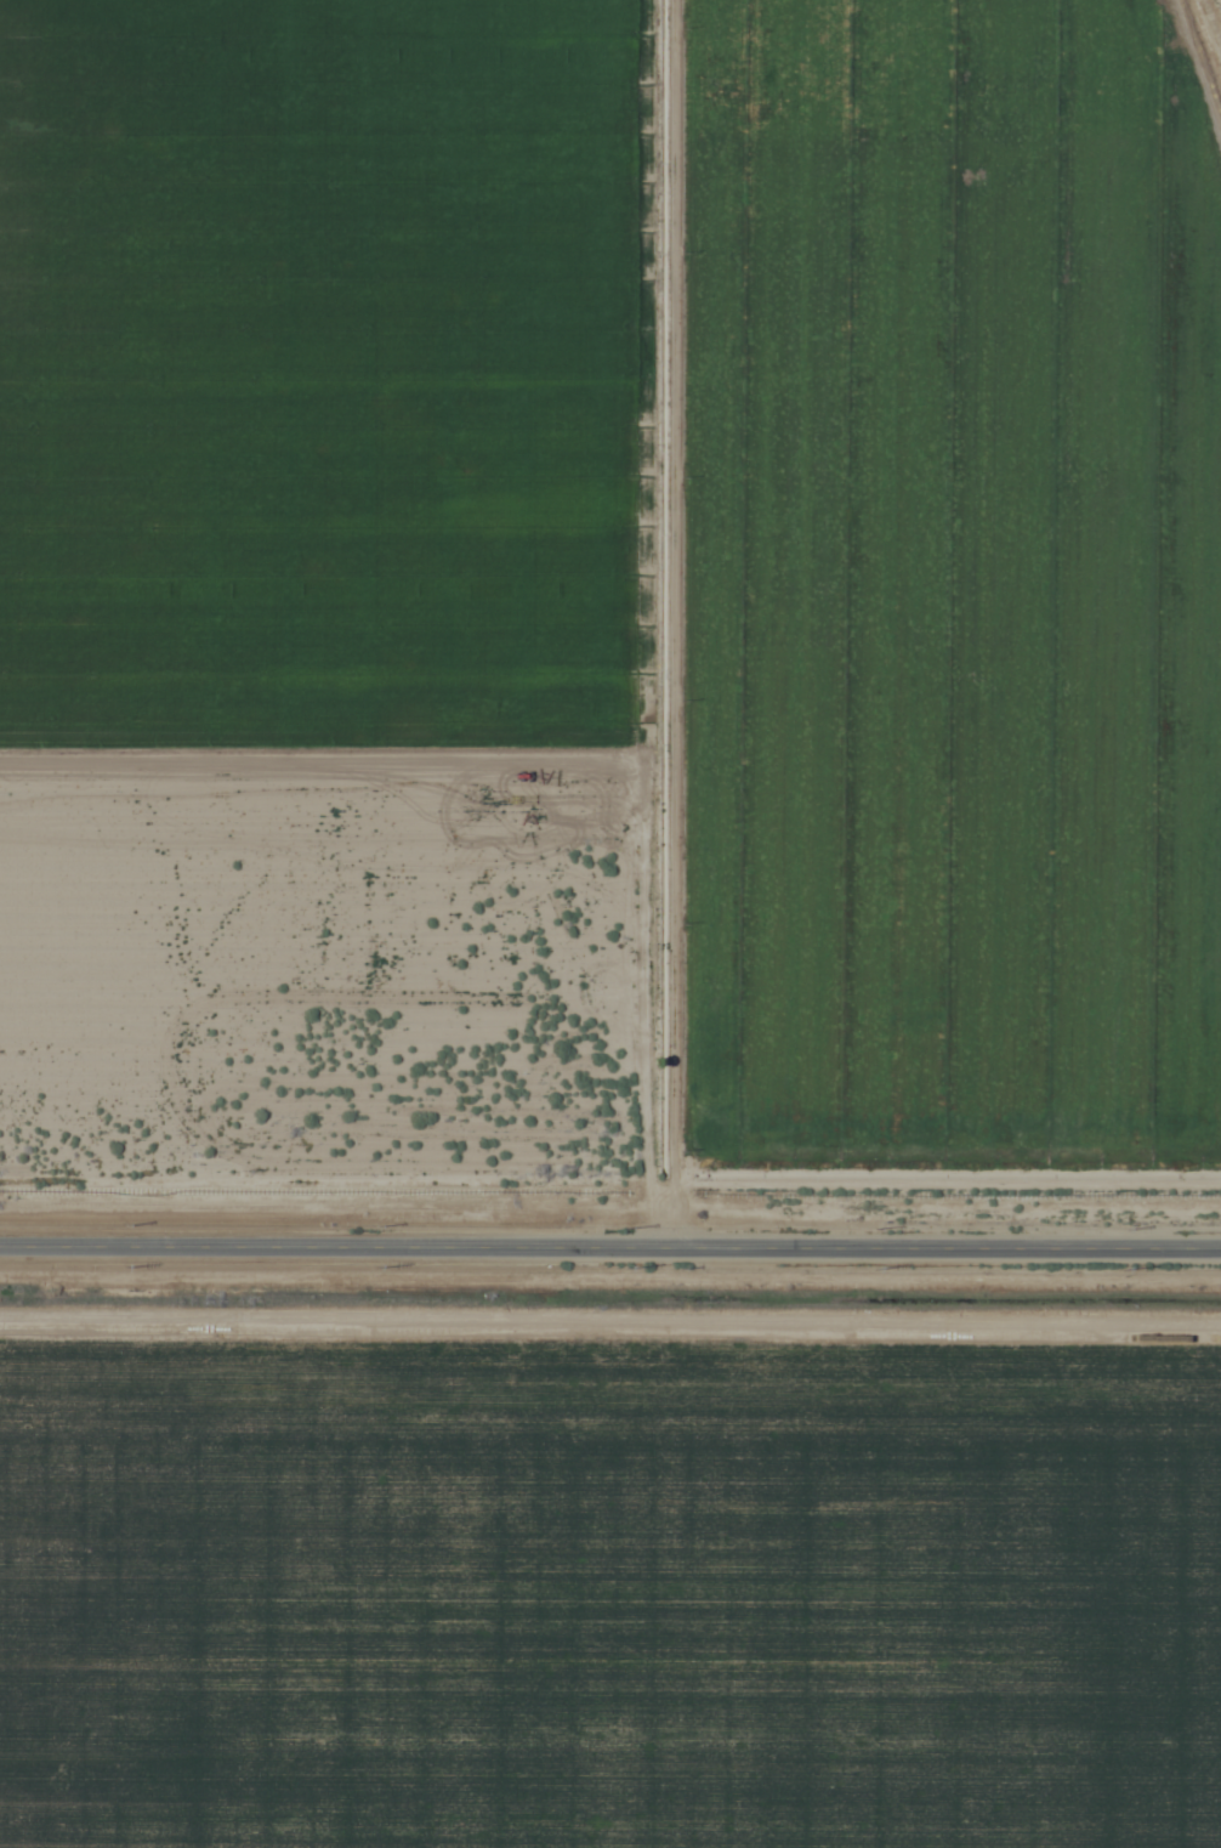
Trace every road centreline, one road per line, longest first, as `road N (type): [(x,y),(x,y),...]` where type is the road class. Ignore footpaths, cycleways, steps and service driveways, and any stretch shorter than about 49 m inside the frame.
road 1 (tertiary): [(1220,1247),(0,1244)]

